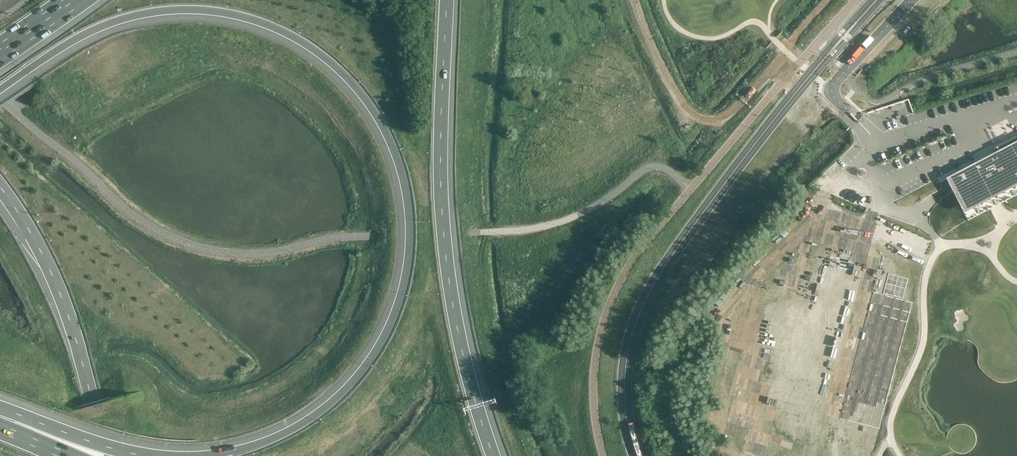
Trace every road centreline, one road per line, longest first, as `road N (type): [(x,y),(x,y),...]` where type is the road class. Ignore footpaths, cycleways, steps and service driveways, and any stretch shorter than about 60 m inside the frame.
road 1 (motorway): [(0,88),(119,20),(219,12),(310,47),(358,90),(387,136),(407,195),(410,243),(386,335),(350,386),(309,420),(255,446),(197,455)]
road 2 (motorway): [(496,455),(455,315),(440,201),(447,0)]
road 3 (motorway): [(0,188),(63,301),(108,455)]
road 4 (motorway): [(191,455),(21,435)]
road 5 (unclassified): [(858,120),(834,87),(912,0)]

